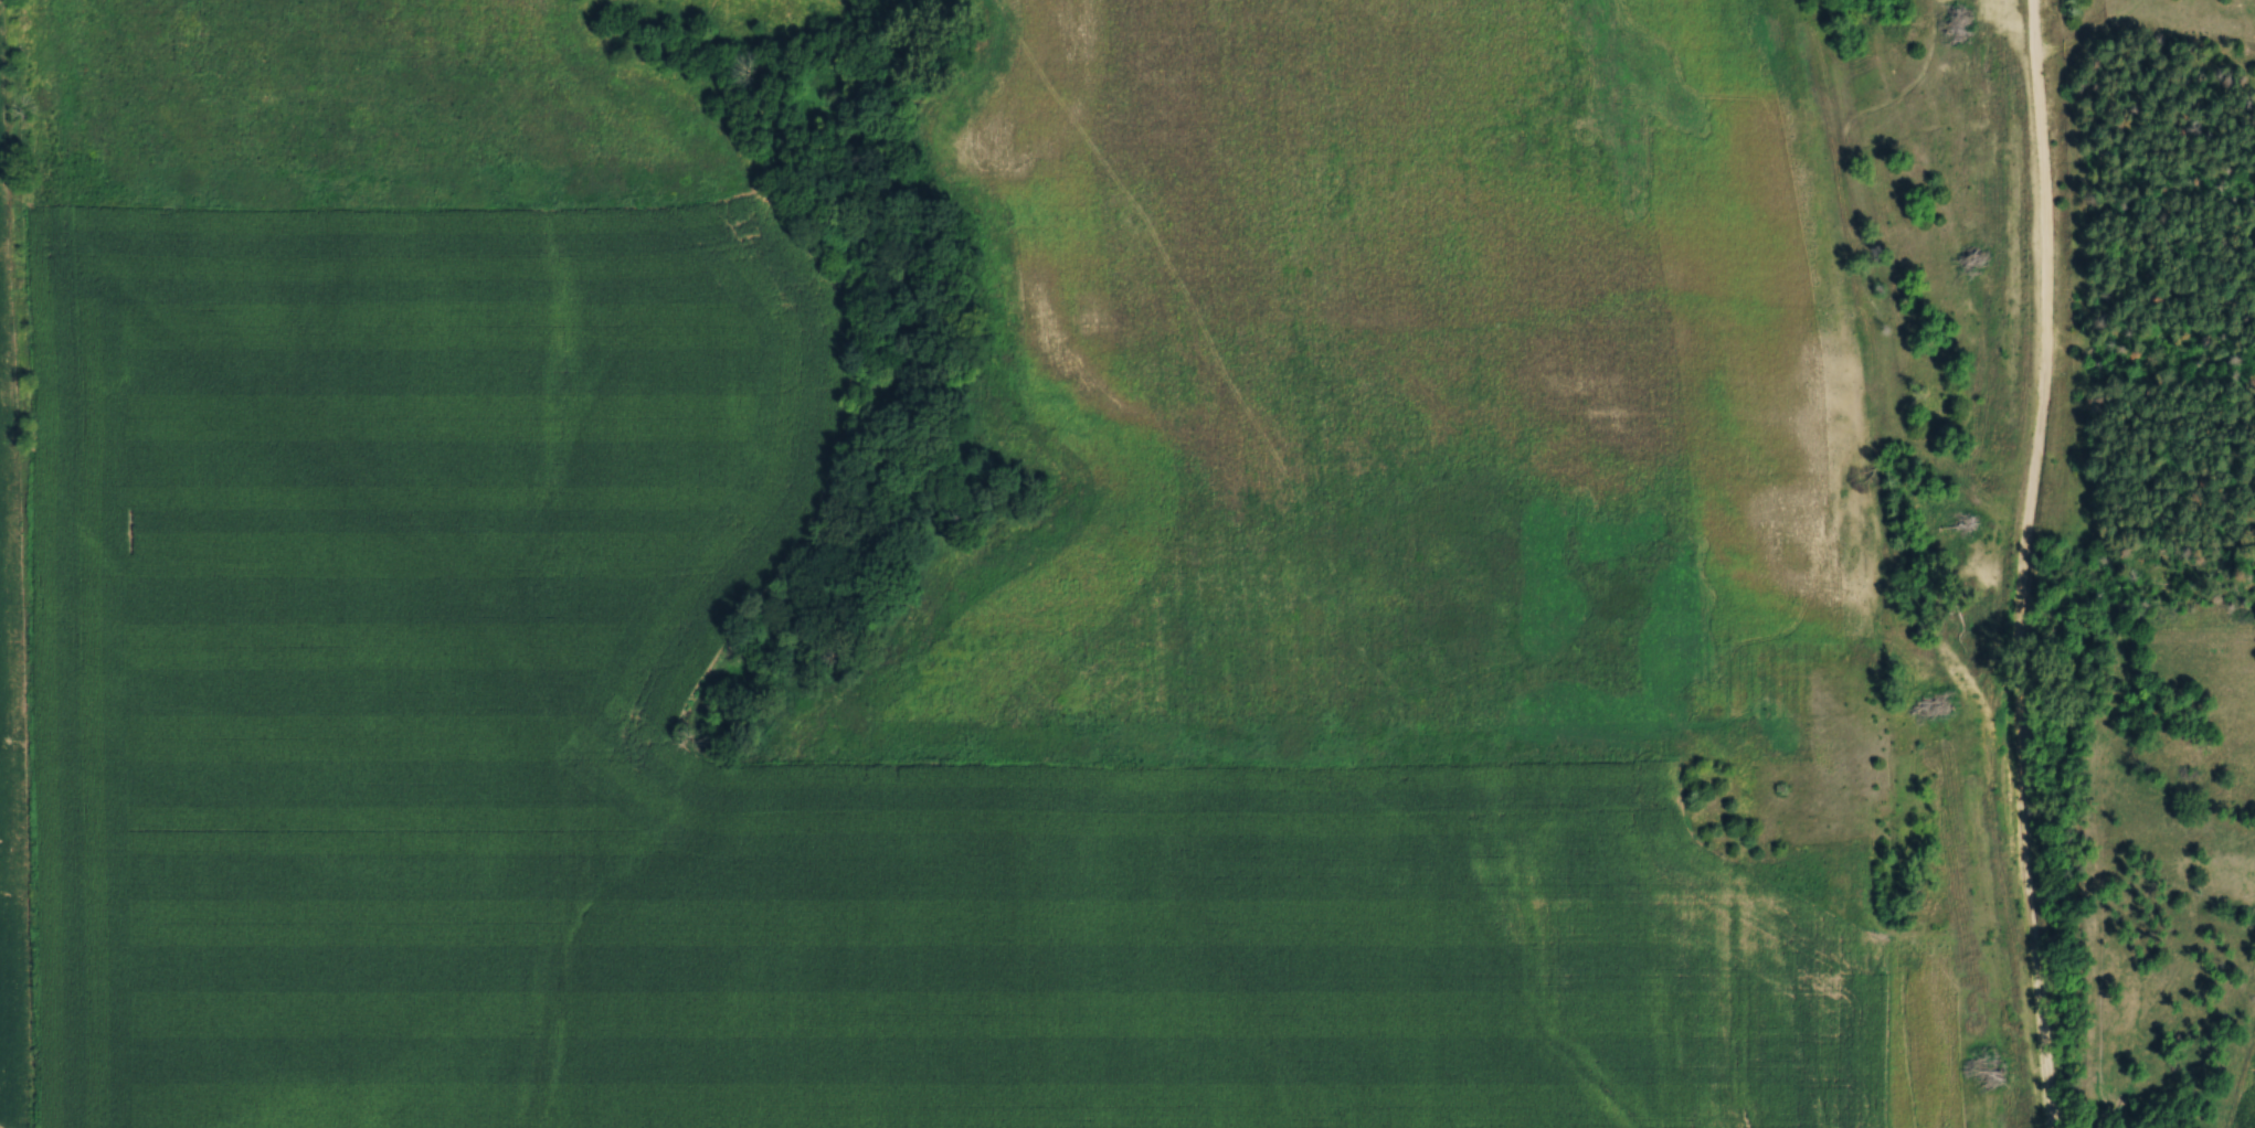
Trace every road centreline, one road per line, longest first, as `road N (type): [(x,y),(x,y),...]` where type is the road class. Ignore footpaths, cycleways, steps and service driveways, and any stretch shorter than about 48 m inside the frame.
road 1 (residential): [(2051,1127),(2012,756),(2012,619),(2041,344),(2042,182),(2029,0)]

